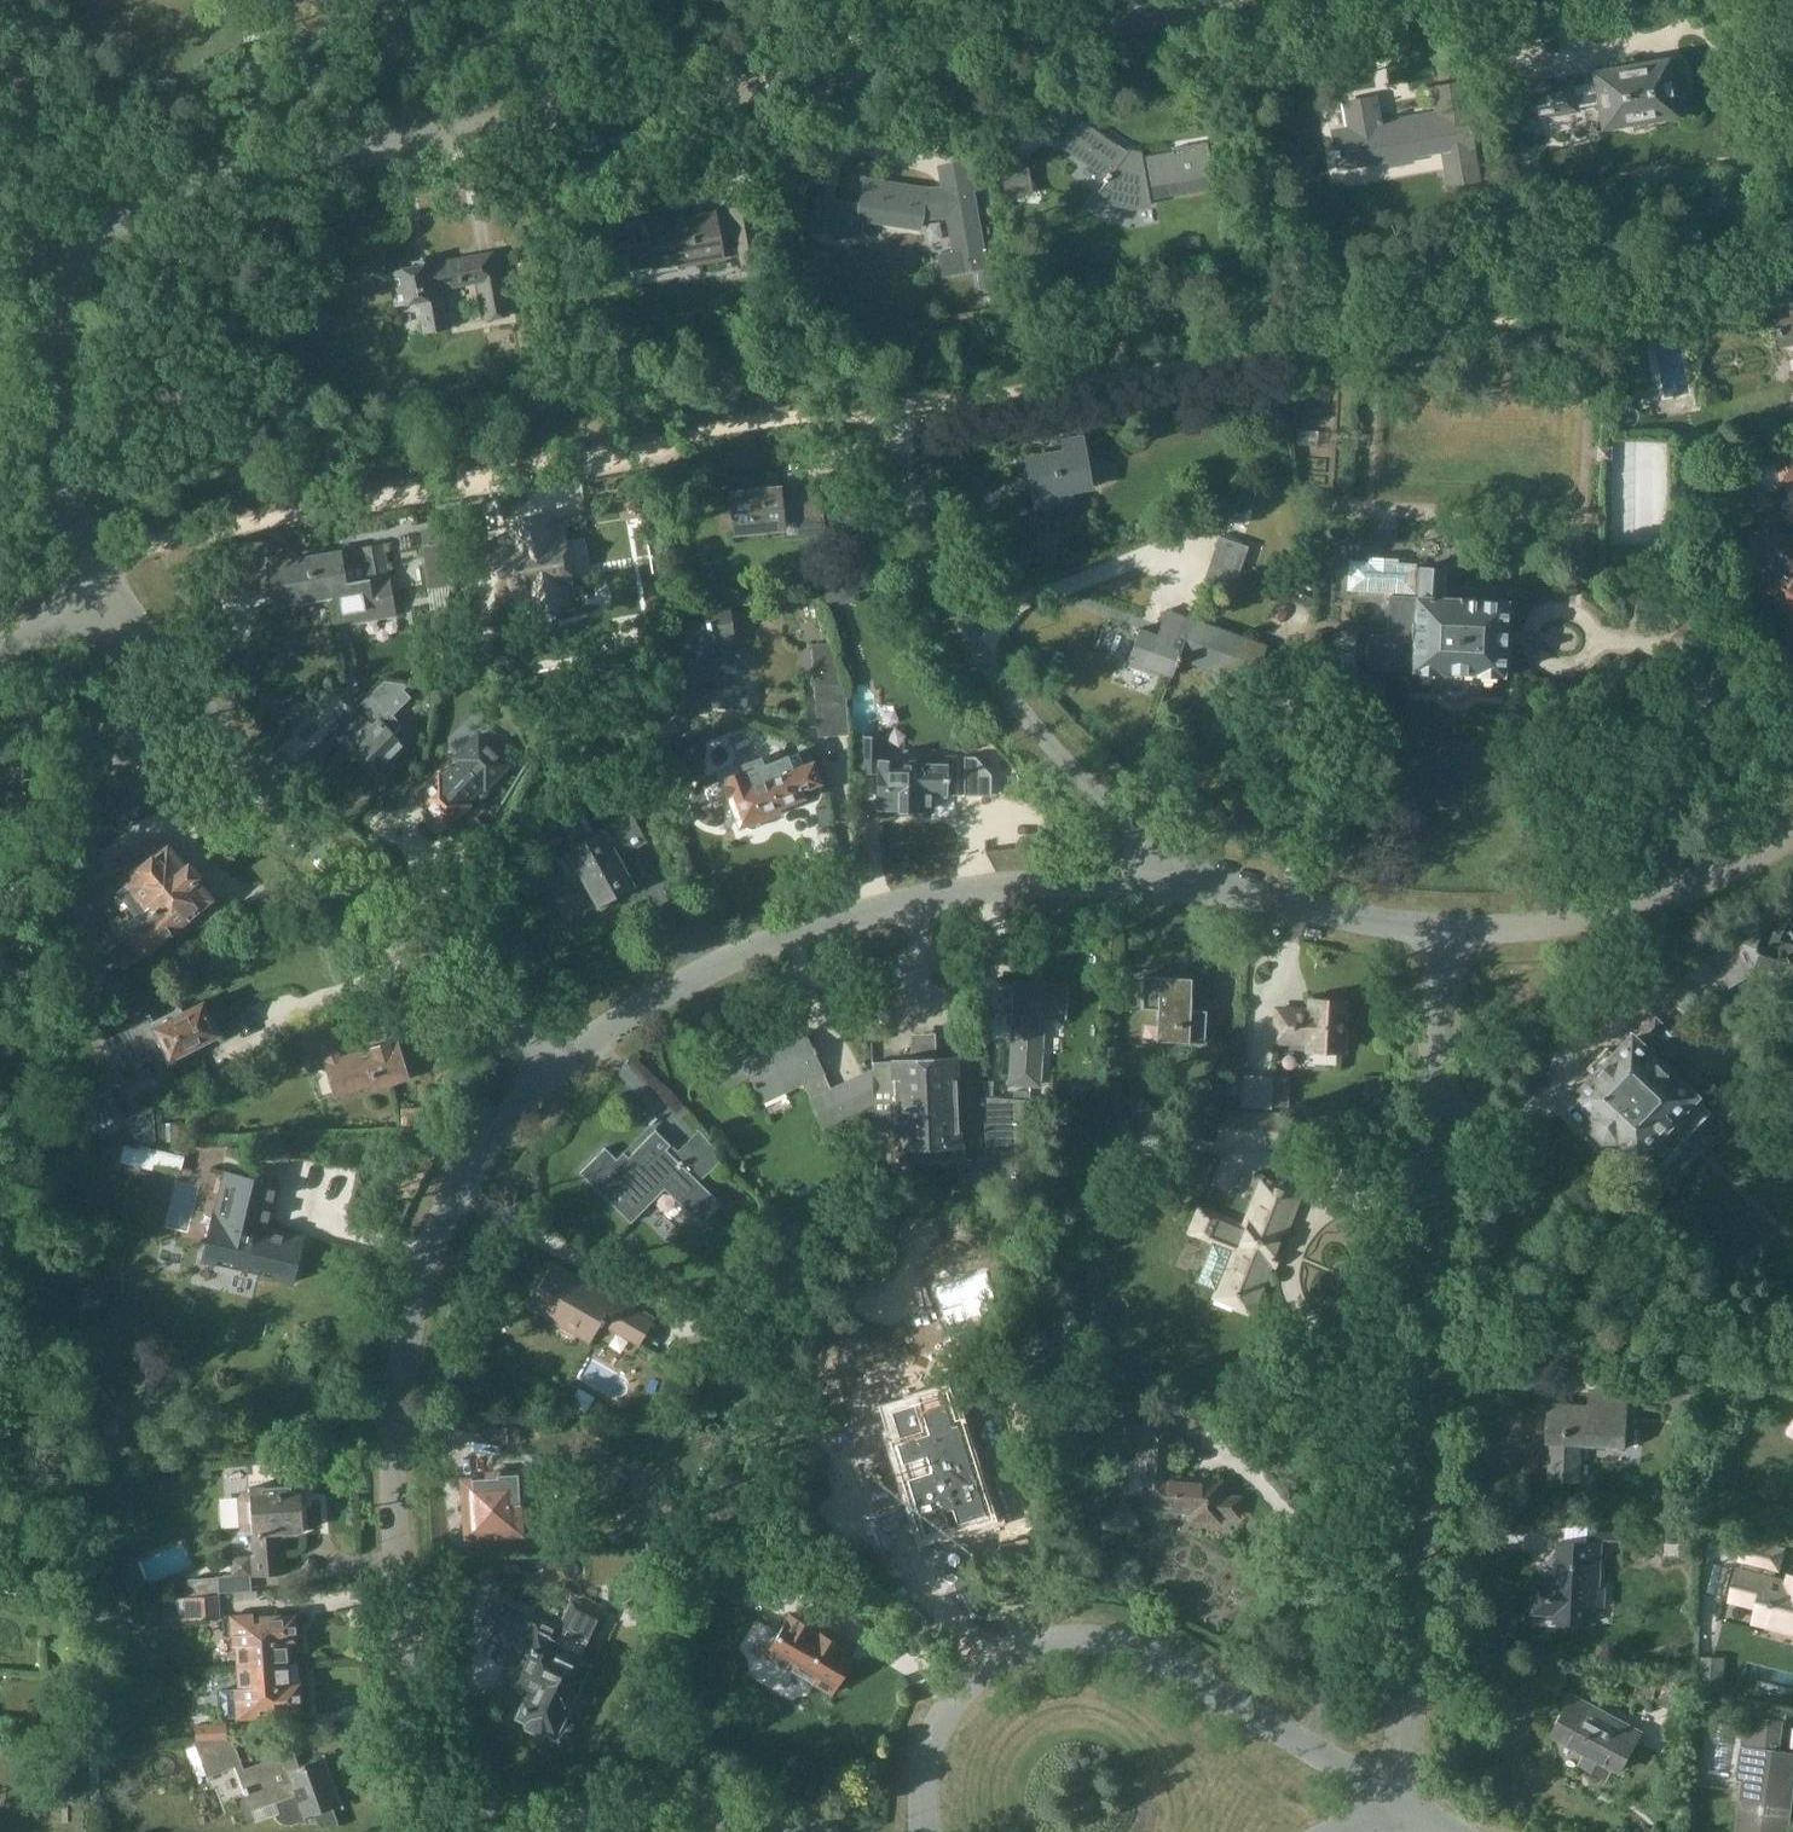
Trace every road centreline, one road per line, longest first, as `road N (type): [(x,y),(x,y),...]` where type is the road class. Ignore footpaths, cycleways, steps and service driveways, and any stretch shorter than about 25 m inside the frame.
road 1 (residential): [(66,597),(61,367),(81,238),(118,205),(220,168),(1206,0)]
road 2 (residential): [(1385,1823),(1433,936)]
road 3 (residential): [(443,1831),(386,1588),(371,1460),(379,1342),(425,1218),(543,1067)]
road 4 (residential): [(543,1067),(100,579),(66,597)]
road 5 (residential): [(543,1067),(713,966),(822,924),(947,893),(1185,876)]
road 6 (residential): [(913,1831),(909,1805),(925,1725),(968,1666),(1056,1630),(1111,1633),(1348,1773),(1362,1827)]
road 7 (residential): [(1185,876),(1085,790),(955,645),(911,529),(894,432)]
road 8 (residential): [(1792,828),(1728,867),(1529,925),(1433,936)]
road 9 (residential): [(803,1831),(766,1816),(624,1804),(458,1831)]
road 10 (residential): [(1433,936),(1338,919),(1185,876)]

